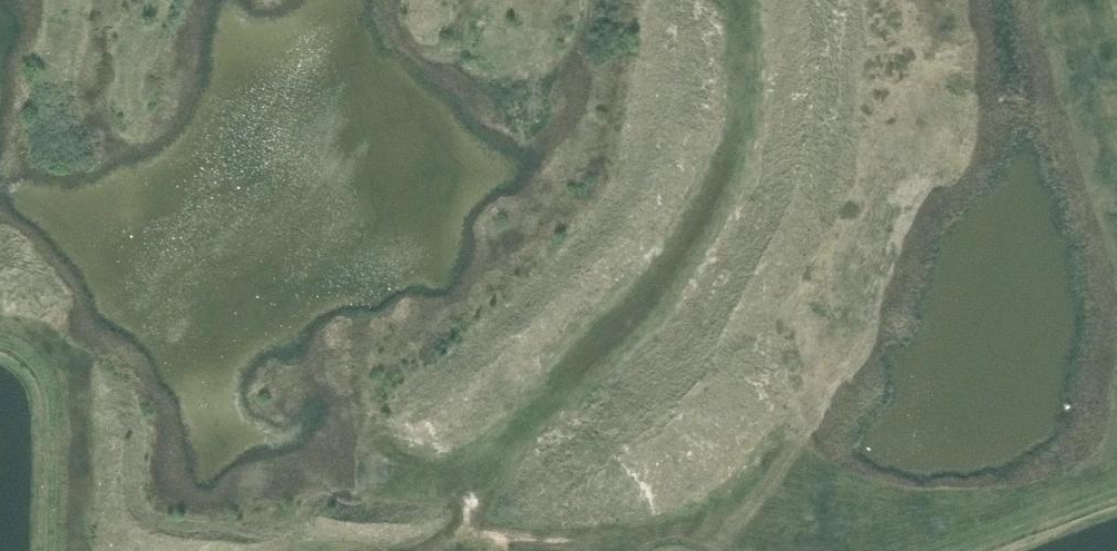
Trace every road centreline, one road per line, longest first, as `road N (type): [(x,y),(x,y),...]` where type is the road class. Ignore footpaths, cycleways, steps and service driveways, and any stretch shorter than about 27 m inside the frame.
road 1 (track): [(53,550),(50,380),(30,351),(0,339)]
road 2 (track): [(1116,496),(969,550)]

